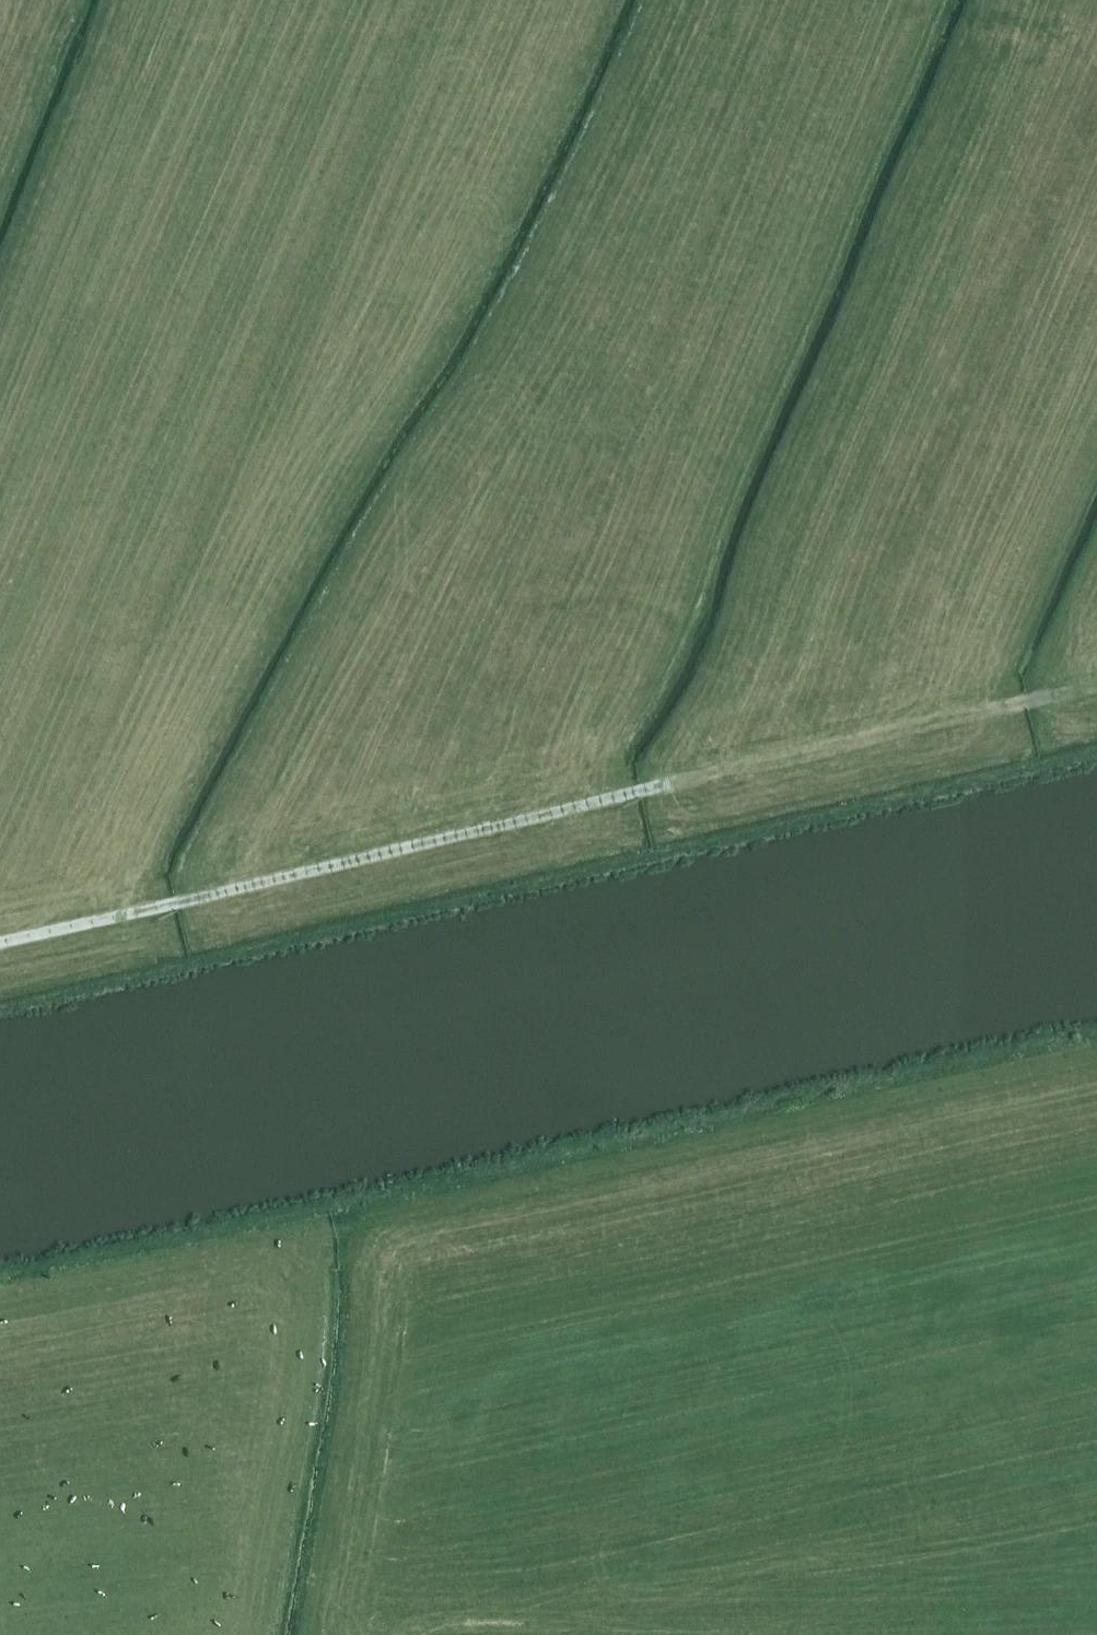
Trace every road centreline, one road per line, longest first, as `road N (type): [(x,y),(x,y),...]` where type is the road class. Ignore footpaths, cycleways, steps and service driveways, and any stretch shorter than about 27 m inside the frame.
road 1 (track): [(0,942),(667,784)]

